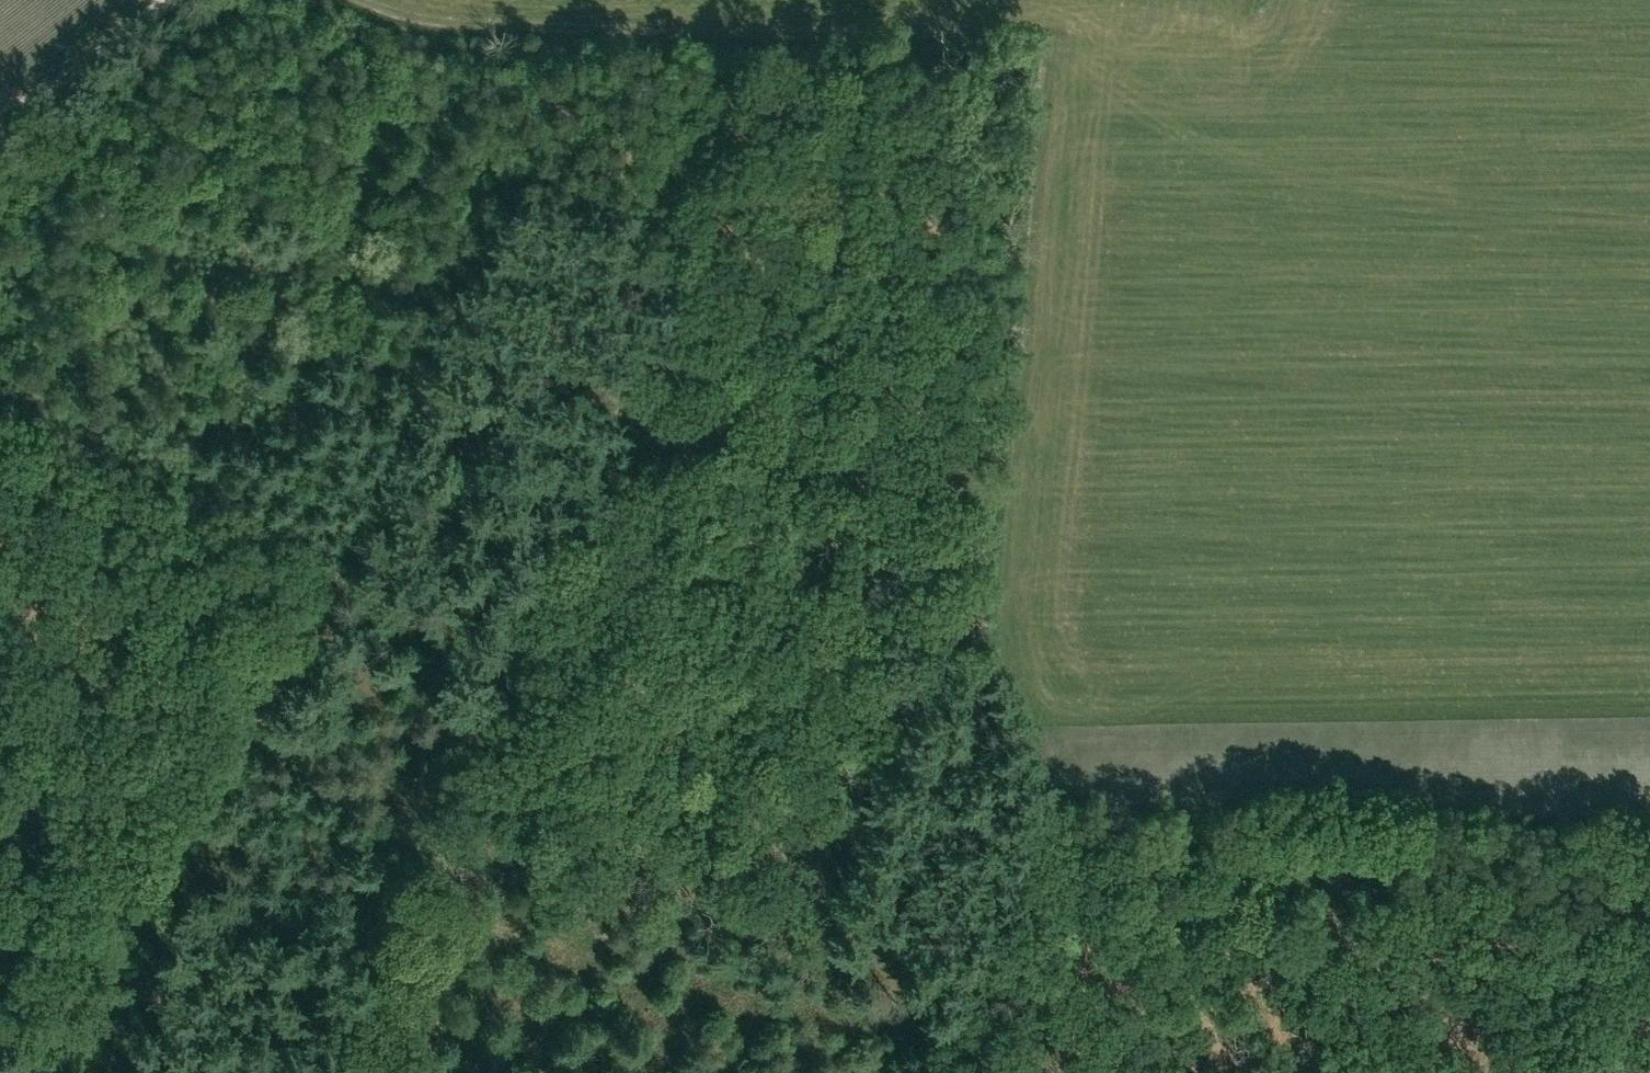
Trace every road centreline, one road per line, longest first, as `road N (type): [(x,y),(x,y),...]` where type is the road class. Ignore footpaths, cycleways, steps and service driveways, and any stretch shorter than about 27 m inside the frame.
road 1 (track): [(366,0),(478,25),(1060,40)]
road 2 (track): [(0,119),(134,29),(163,0)]

